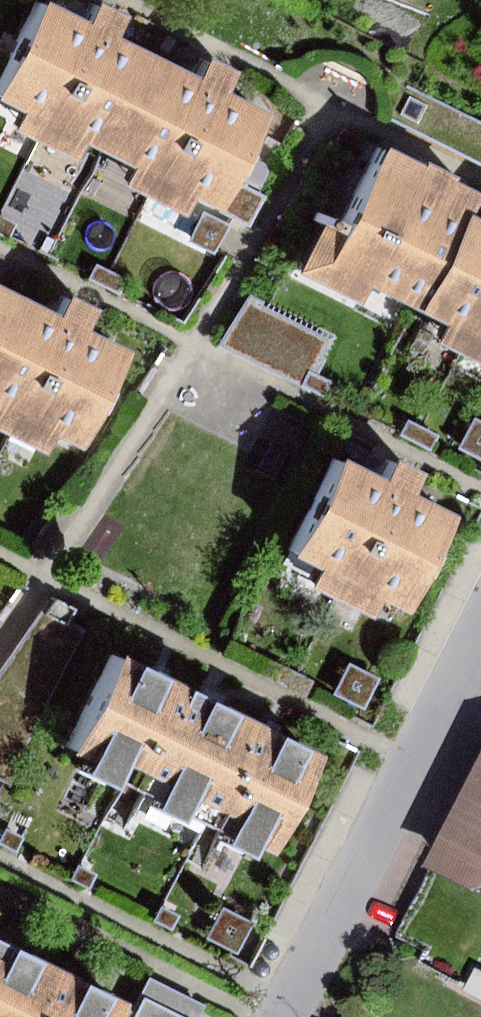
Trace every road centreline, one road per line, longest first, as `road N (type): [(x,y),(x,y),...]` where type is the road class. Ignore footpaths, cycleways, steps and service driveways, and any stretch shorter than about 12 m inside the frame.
road 1 (residential): [(290,1016),(480,649)]

